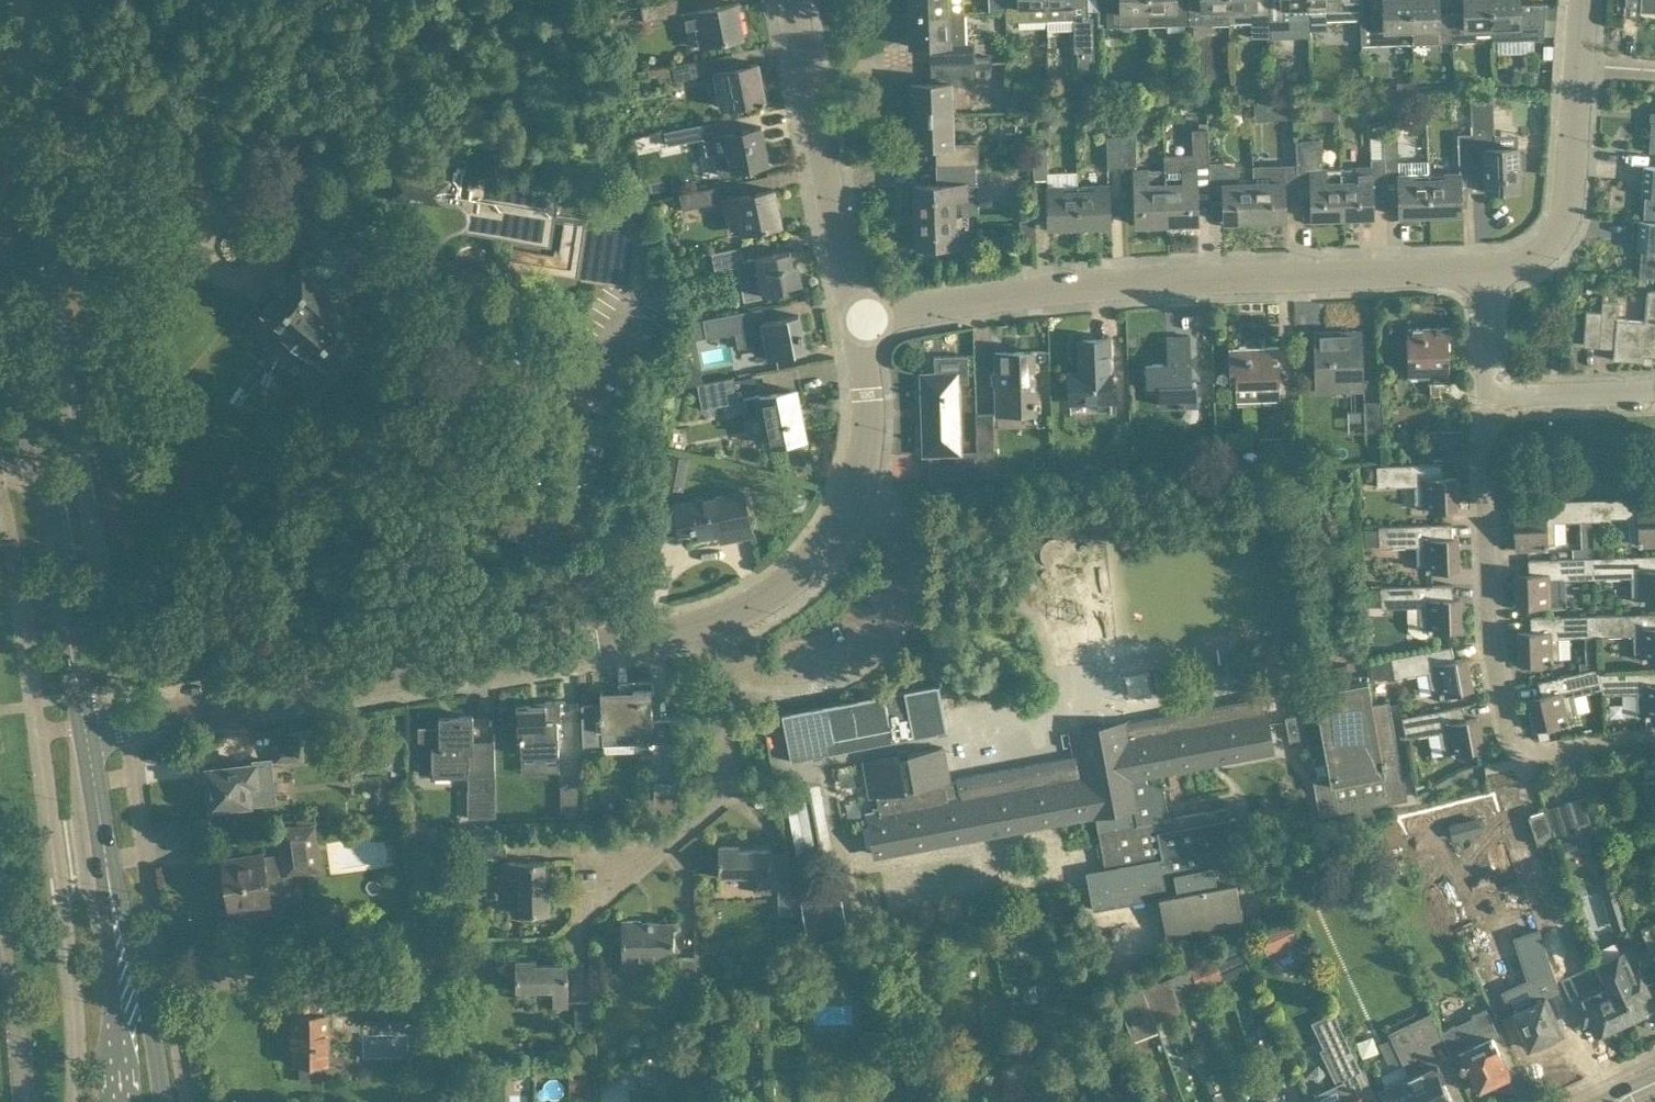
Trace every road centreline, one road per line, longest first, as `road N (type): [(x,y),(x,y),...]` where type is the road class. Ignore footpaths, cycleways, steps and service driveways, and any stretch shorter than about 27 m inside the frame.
road 1 (unclassified): [(84,726),(712,630)]
road 2 (residential): [(857,323),(1012,292),(1480,272)]
road 3 (unclassified): [(856,485),(882,500),(903,542),(905,584),(886,632),(837,669),(772,683),(740,676)]
road 4 (unclassified): [(857,323),(794,0)]
road 5 (residential): [(1654,736),(1524,740),(1511,720),(1484,589)]
road 6 (unclassified): [(601,871),(644,861),(705,826),(726,768),(740,676)]
road 7 (tertiary): [(42,475),(0,211)]
road 8 (tertiary): [(84,726),(42,475)]
road 9 (residential): [(1480,272),(1523,267),(1547,243),(1559,208),(1575,69)]
road 10 (tertiary): [(124,967),(84,726)]
road 11 (unclassified): [(712,630),(786,591),(831,540),(856,485)]
road 12 (residential): [(1484,589),(1480,388)]
road 13 (residential): [(1480,388),(1654,381)]
road 14 (unclassified): [(856,485),(867,417),(857,323)]
road 15 (tertiary): [(158,1101),(124,967)]
road 16 (tertiary): [(124,967),(124,1101)]

